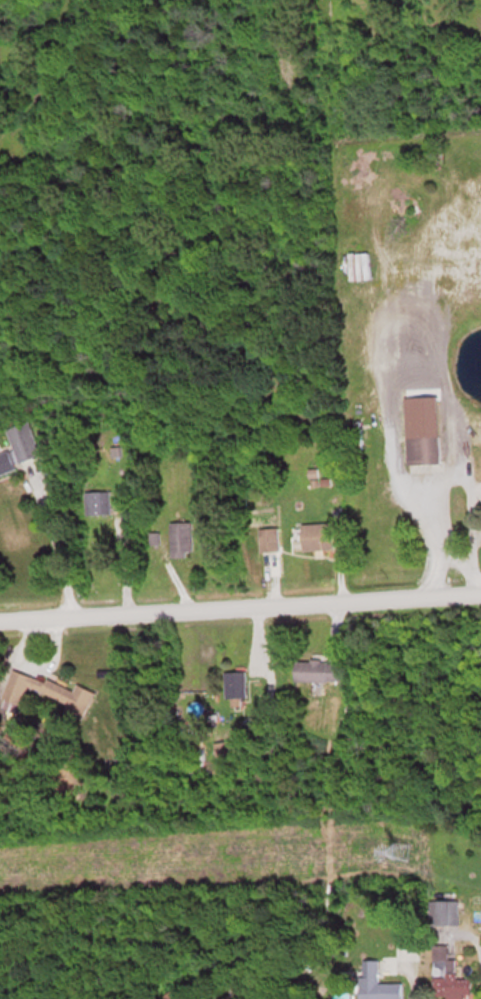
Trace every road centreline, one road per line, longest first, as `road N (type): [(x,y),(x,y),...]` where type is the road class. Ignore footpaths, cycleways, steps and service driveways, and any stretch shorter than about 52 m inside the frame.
road 1 (residential): [(480,595),(0,625)]

